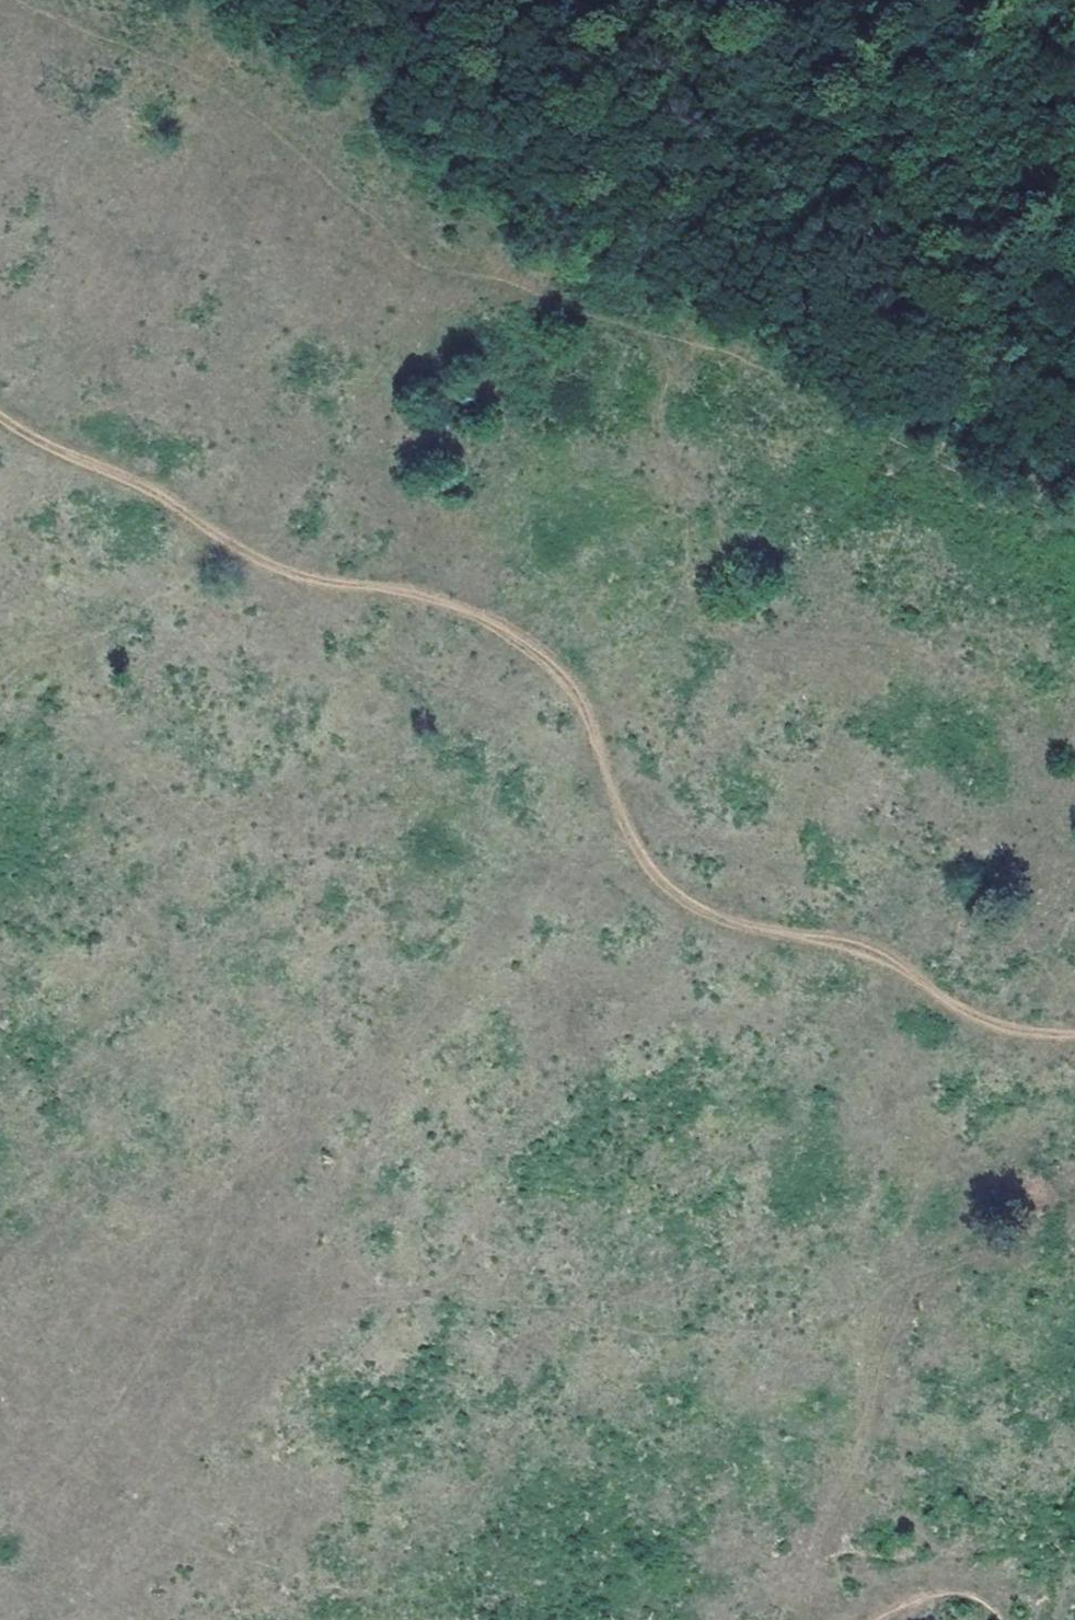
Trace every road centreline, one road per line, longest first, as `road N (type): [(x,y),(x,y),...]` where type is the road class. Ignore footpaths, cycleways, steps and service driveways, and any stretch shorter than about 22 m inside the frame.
road 1 (track): [(0,416),(168,495),(230,543),(288,572),(340,585),(399,585),(518,630),(565,666),(632,830),(653,870),(682,899),(775,930),(861,939),(985,1024),(1074,1035)]
road 2 (track): [(1074,442),(967,408),(511,108),(332,0)]

